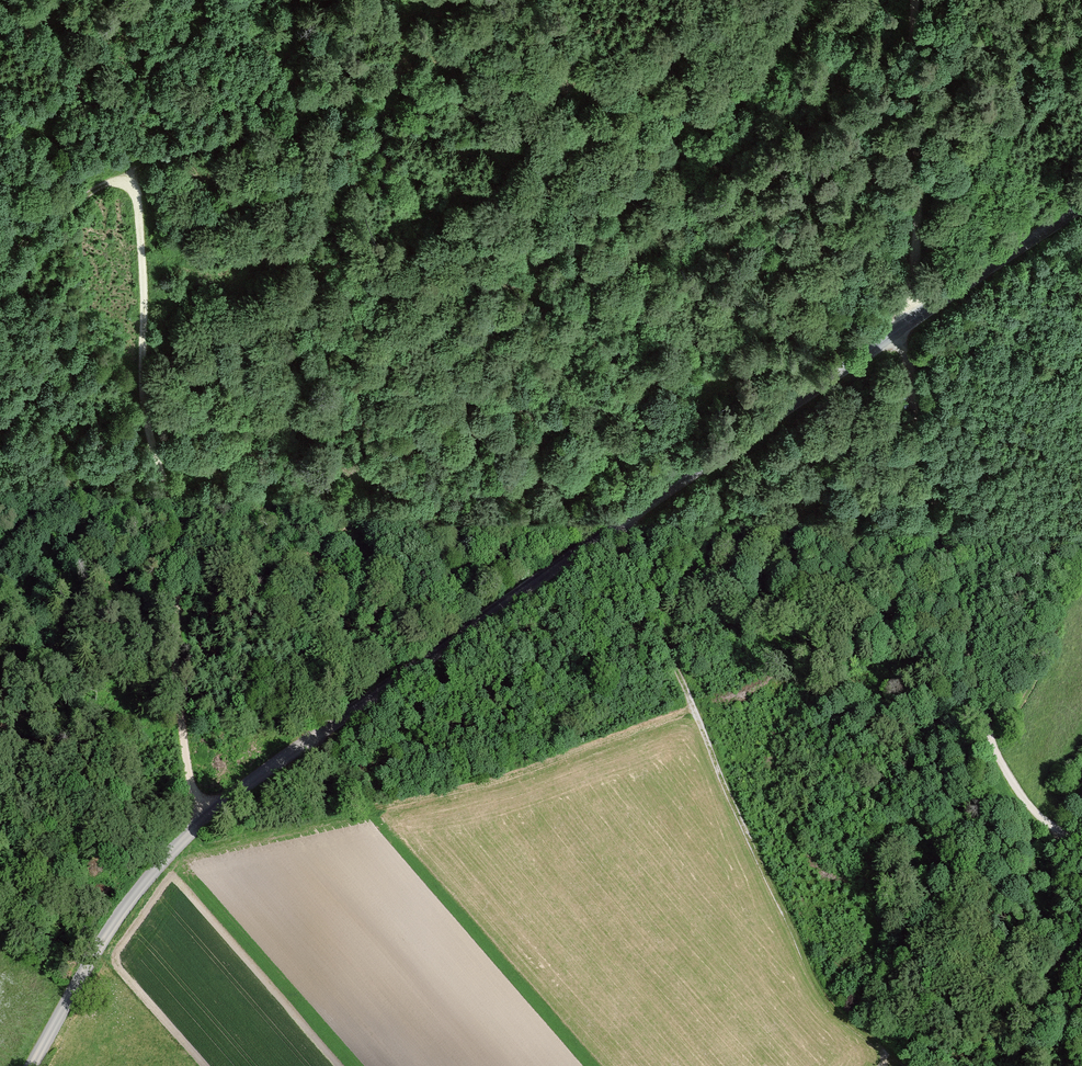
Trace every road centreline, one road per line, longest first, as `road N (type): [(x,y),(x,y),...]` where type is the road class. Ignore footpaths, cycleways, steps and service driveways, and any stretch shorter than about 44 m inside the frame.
road 1 (tertiary): [(32,1065),(131,900),(251,775),(1081,207)]
road 2 (track): [(213,813),(193,789),(185,751),(177,532),(144,414),(145,296),(133,167)]
road 3 (track): [(629,517),(693,709),(810,973),(830,1006),(900,1065)]
road 4 (track): [(1081,843),(1056,832),(993,756),(898,332)]
road 5 (track): [(911,323),(917,0)]
road 6 (track): [(345,123),(284,121),(133,167)]
road 7 (track): [(133,167),(119,138),(0,0)]

